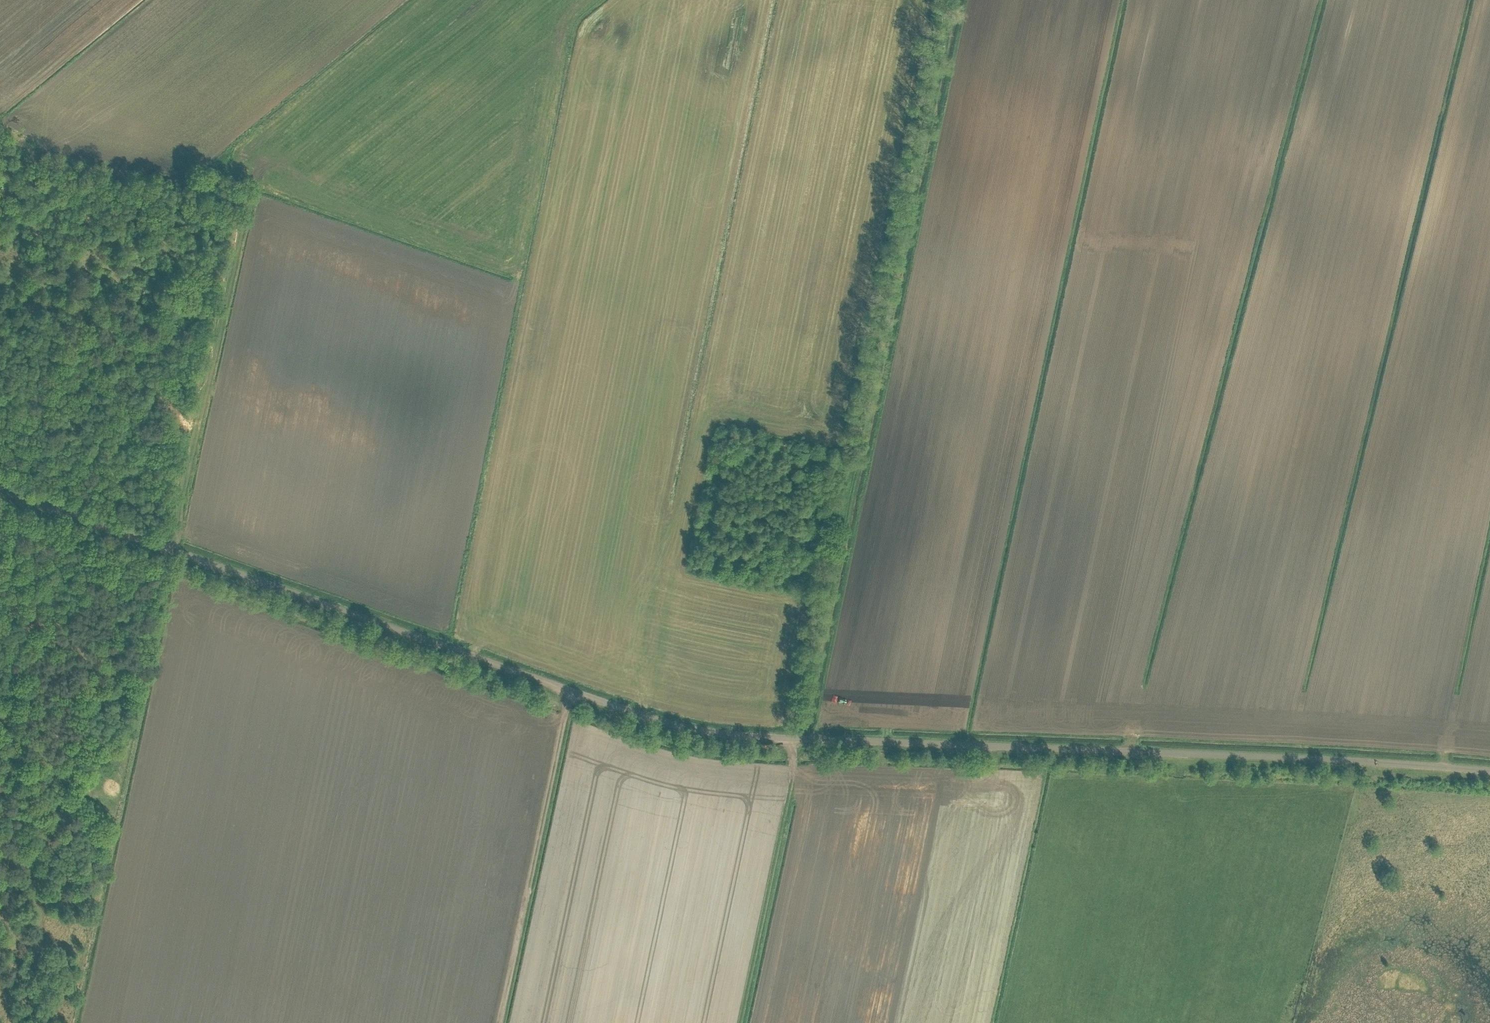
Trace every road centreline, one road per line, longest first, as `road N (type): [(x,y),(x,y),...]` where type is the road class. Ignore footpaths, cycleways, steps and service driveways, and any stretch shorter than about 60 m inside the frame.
road 1 (unclassified): [(1367,760),(692,729),(0,489)]
road 2 (track): [(173,550),(254,200)]
road 3 (track): [(503,1022),(573,691)]
road 4 (track): [(798,737),(738,1022)]
road 5 (track): [(0,710),(115,825)]
road 6 (unclassified): [(1367,760),(1489,769)]

